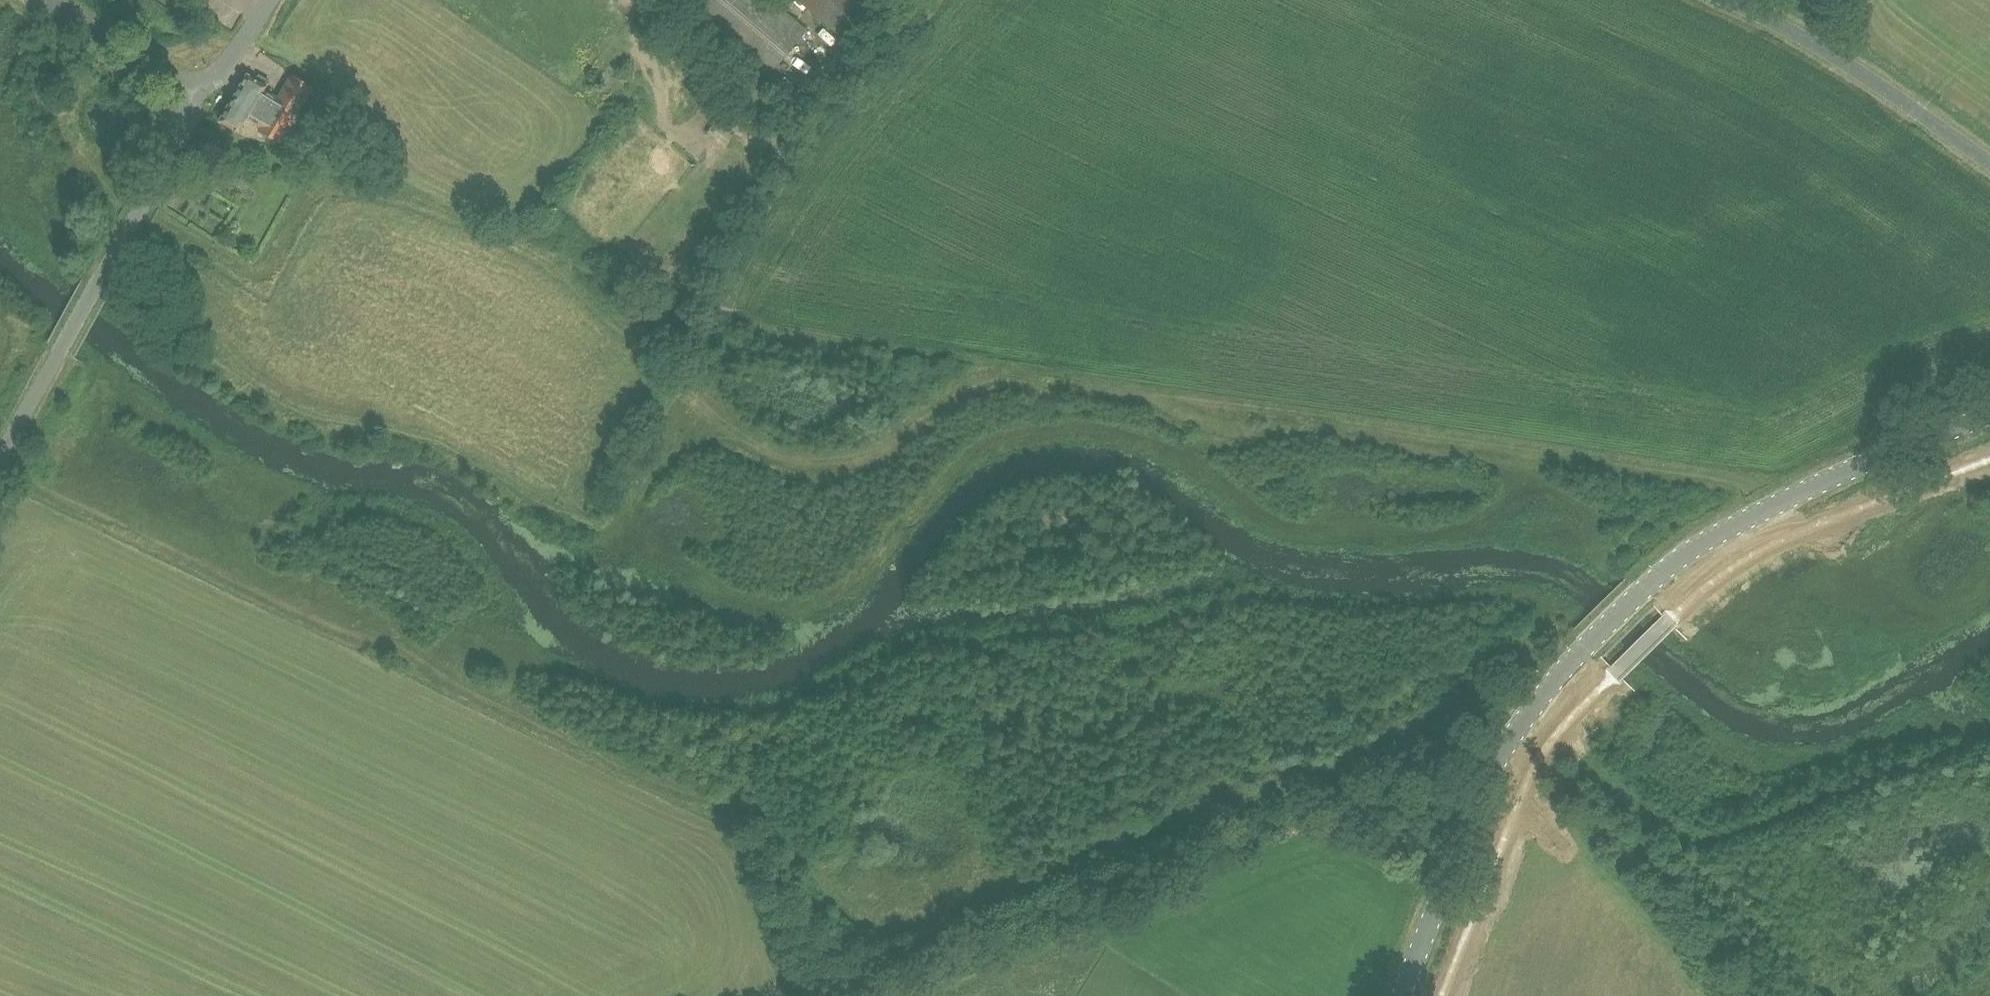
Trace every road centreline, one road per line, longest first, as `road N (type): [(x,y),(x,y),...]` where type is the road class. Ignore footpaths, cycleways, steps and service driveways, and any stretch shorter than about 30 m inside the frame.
road 1 (tertiary): [(1399,995),(1453,854),(1510,746),(1589,646),(1646,590),(1765,512),(1989,415)]
road 2 (unclassified): [(0,457),(204,101)]
road 3 (unclassified): [(1989,162),(1830,53),(1727,0)]
road 4 (track): [(1719,962),(1510,746)]
road 5 (unclassified): [(204,101),(50,0)]
road 6 (unclassified): [(270,0),(204,101)]

